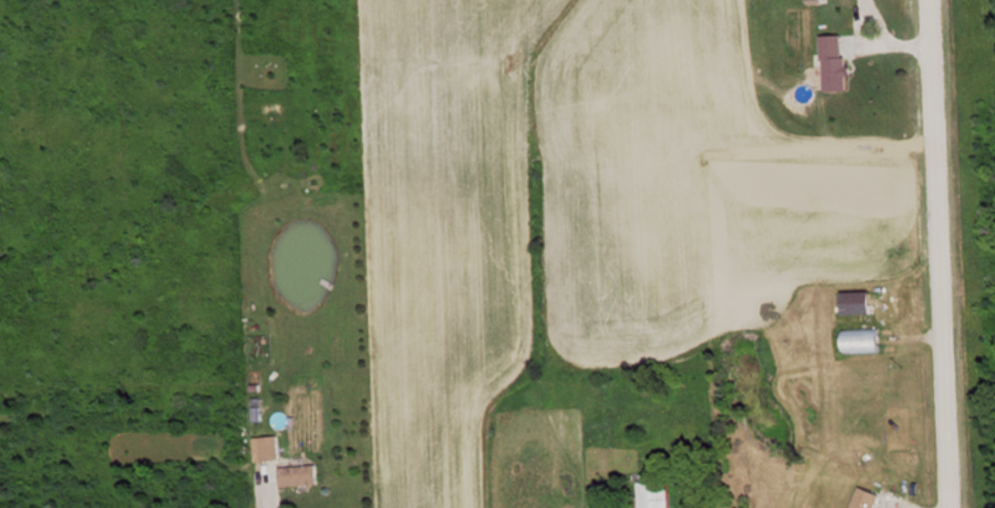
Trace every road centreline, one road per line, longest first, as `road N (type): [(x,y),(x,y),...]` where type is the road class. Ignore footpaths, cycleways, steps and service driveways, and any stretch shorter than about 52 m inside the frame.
road 1 (residential): [(946,507),(926,0)]

